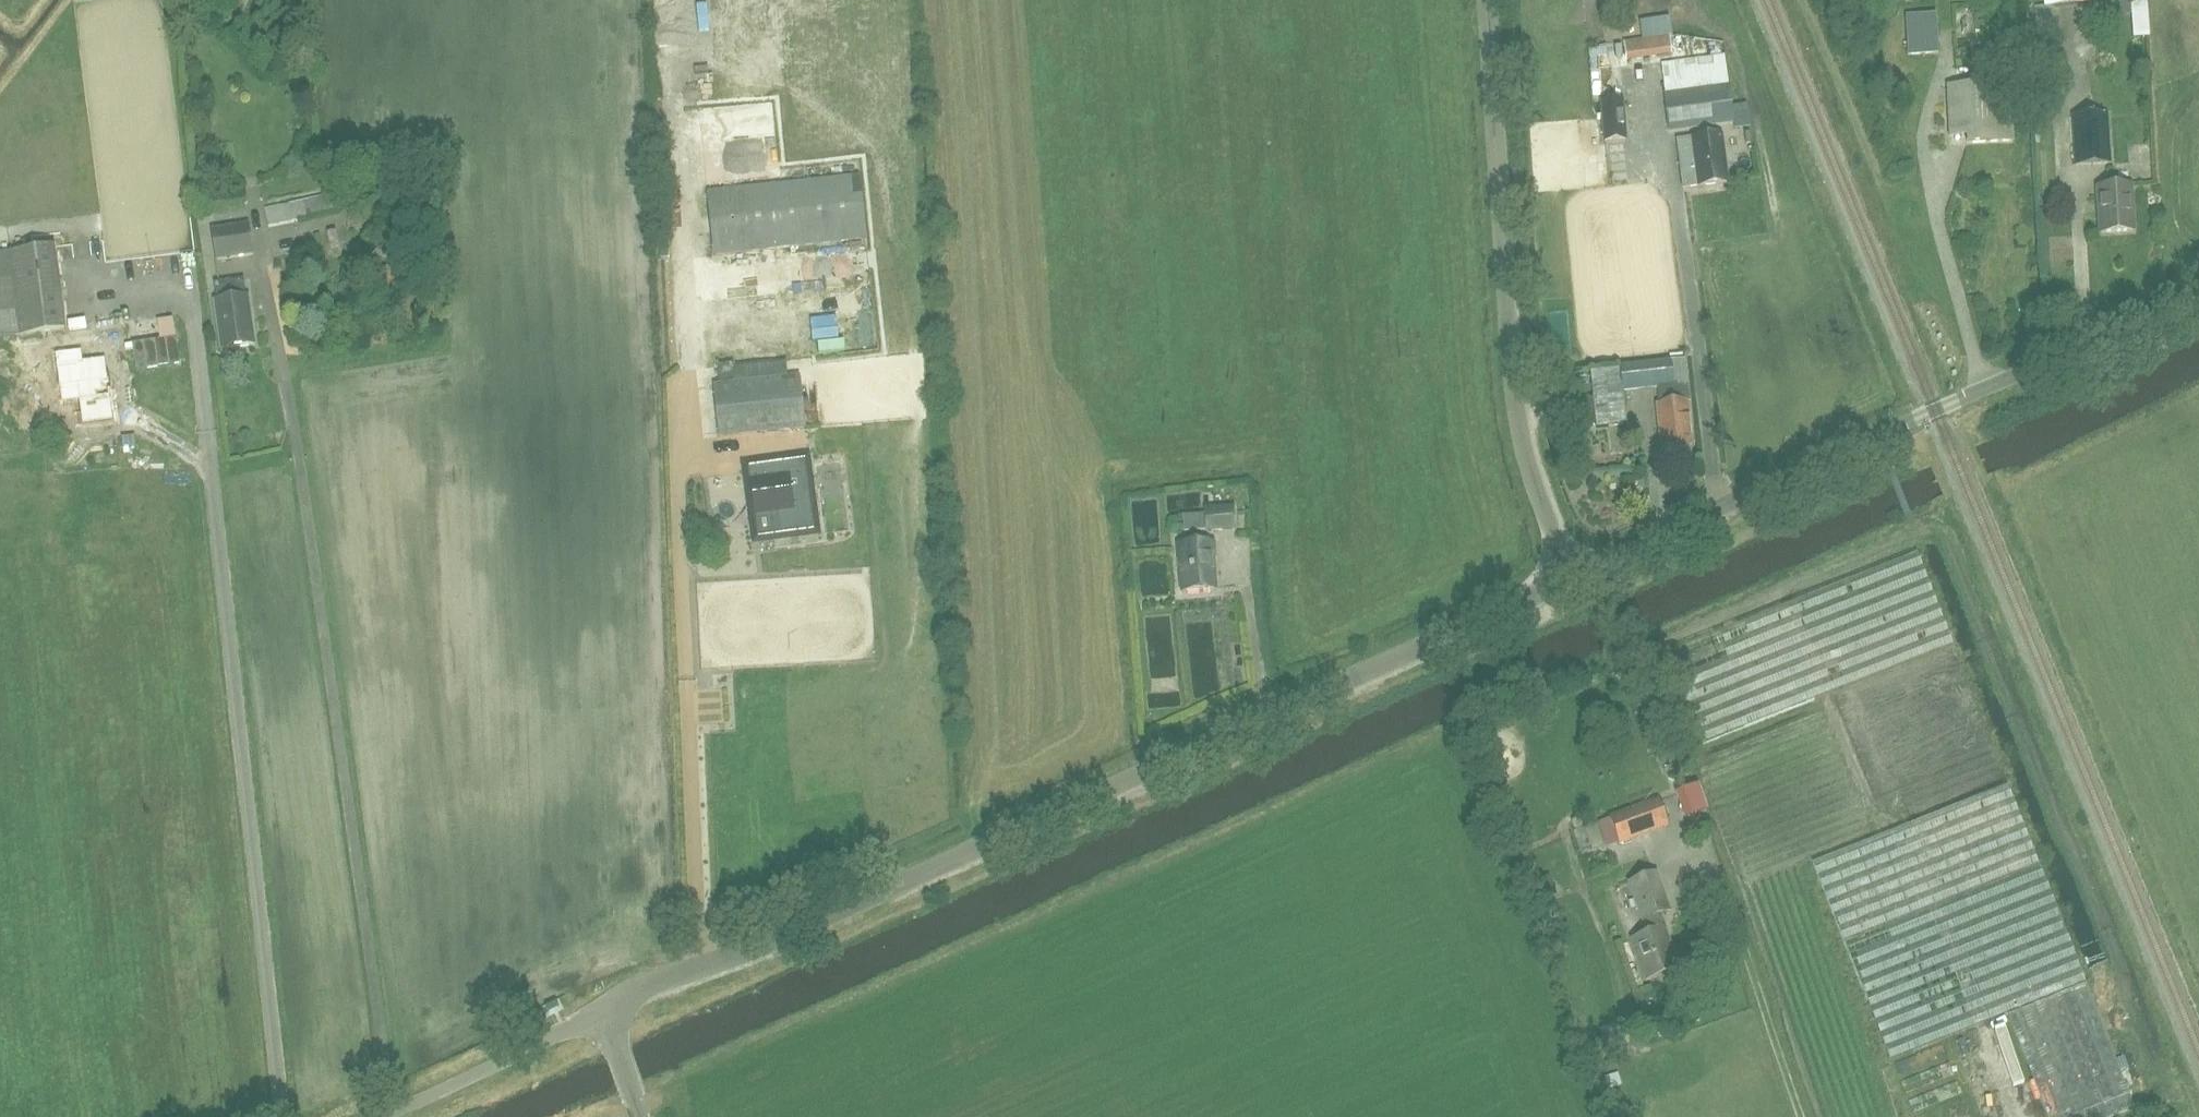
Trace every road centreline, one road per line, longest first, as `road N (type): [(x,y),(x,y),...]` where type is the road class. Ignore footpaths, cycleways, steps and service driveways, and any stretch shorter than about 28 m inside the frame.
road 1 (unclassified): [(611,1017),(638,990),(785,937),(1571,578)]
road 2 (unclassified): [(1571,578),(2198,292)]
road 3 (unclassified): [(1571,578),(1521,437),(1512,376),(1486,0)]
road 4 (unclassified): [(386,1116),(574,1026),(611,1017)]

